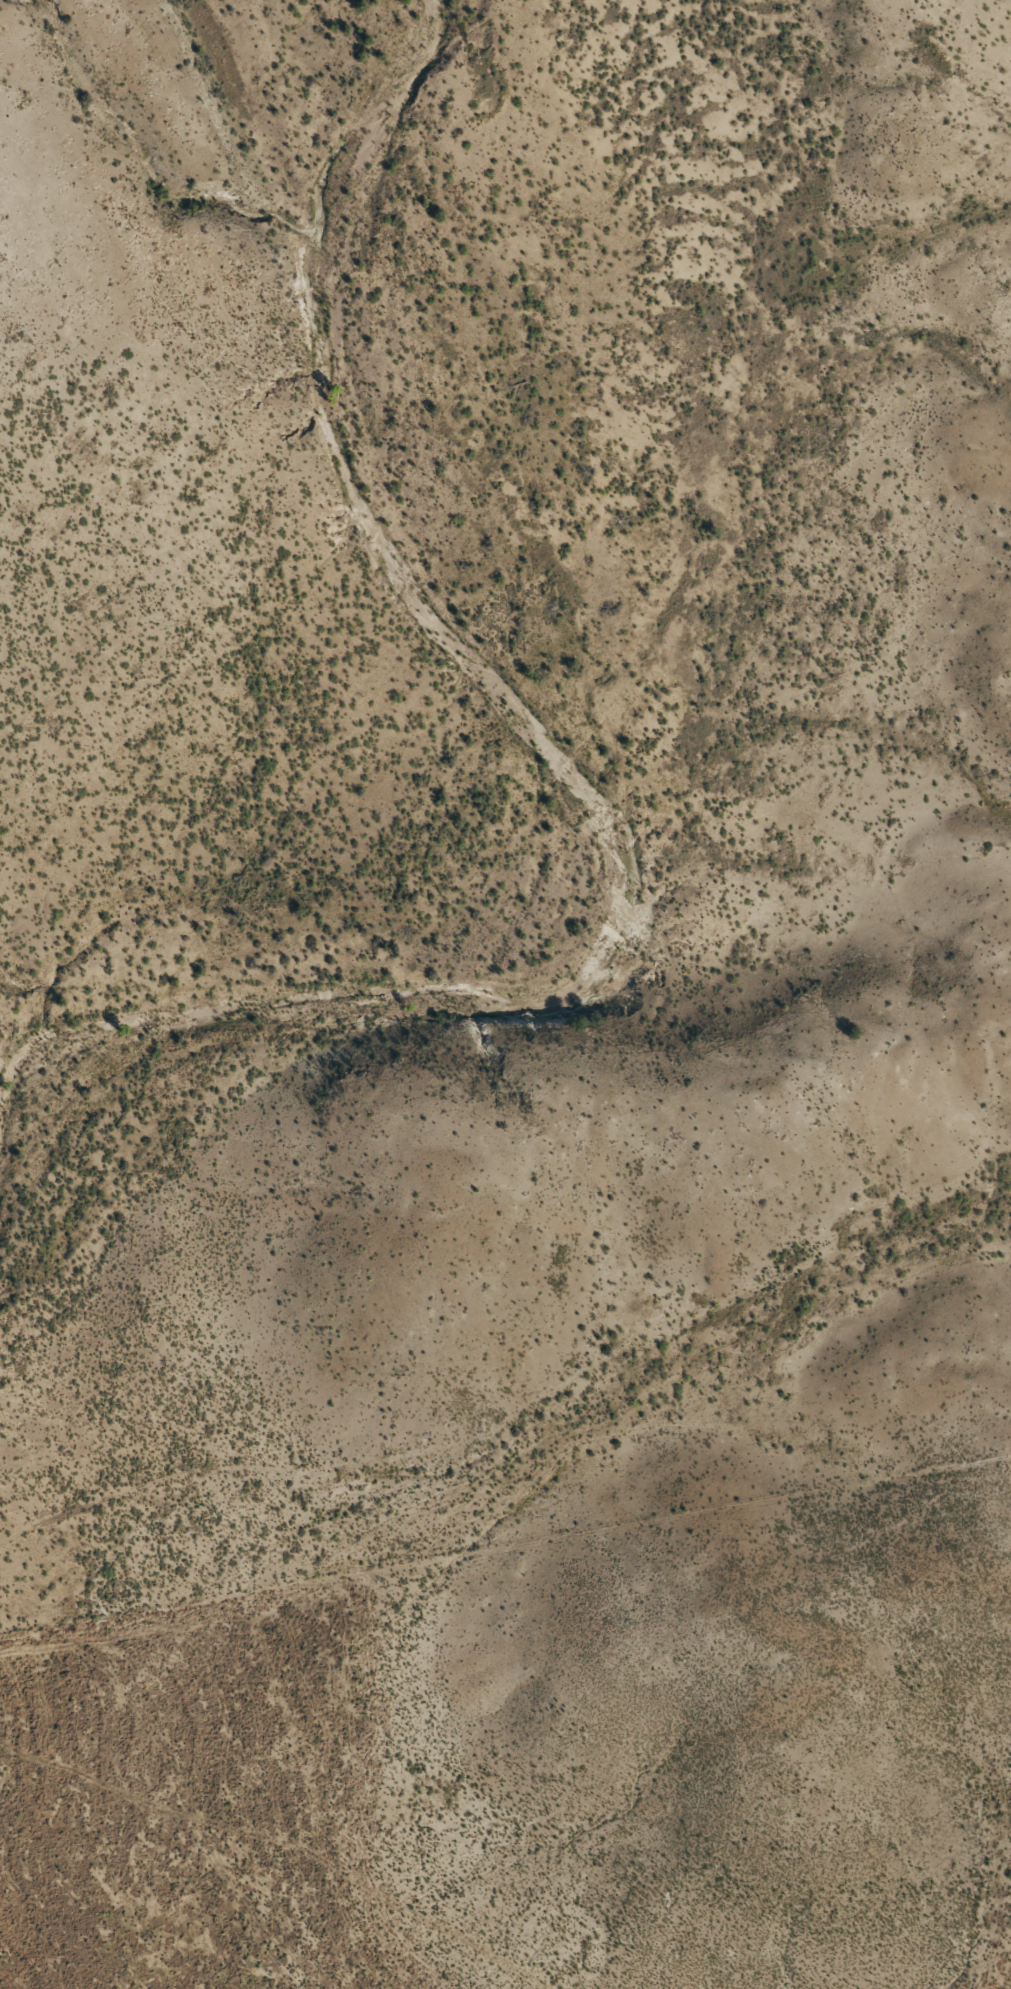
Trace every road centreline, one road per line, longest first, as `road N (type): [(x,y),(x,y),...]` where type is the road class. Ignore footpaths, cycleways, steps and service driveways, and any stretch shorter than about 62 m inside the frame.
road 1 (track): [(0,1553),(176,1493),(437,1458),(860,1246),(1010,1184)]

